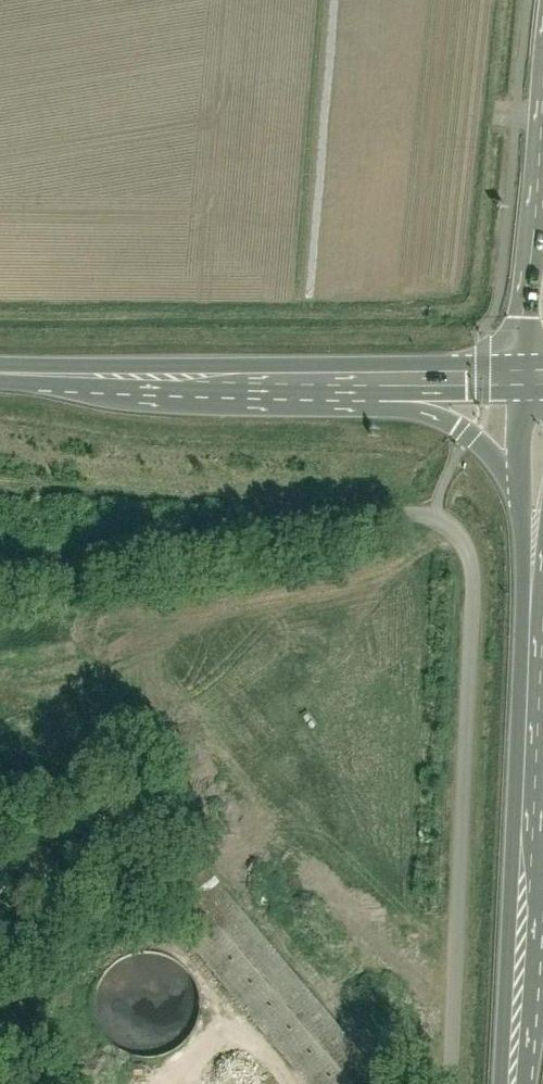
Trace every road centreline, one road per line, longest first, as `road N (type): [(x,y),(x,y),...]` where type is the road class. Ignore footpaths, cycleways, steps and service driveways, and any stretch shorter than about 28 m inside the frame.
road 1 (unclassified): [(432,515),(456,531),(473,587),(452,1083)]
road 2 (primary): [(513,1083),(542,696)]
road 3 (primary): [(0,371),(346,380)]
road 4 (secondary): [(542,140),(521,377)]
road 5 (primary): [(346,380),(470,433),(521,504)]
road 6 (primary): [(346,380),(521,377)]
road 7 (primary): [(521,504),(542,663)]
road 8 (primary): [(521,377),(521,504)]

